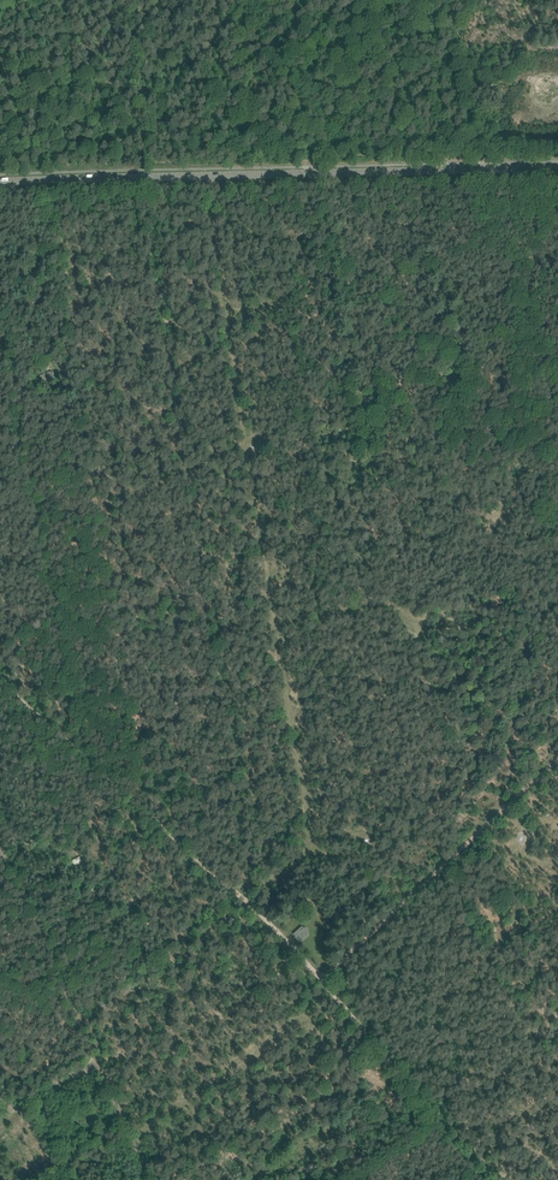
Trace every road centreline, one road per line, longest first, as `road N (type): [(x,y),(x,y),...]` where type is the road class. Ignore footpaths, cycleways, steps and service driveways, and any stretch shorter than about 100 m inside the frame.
road 1 (tertiary): [(0,183),(557,171)]
road 2 (track): [(145,1179),(0,849)]
road 3 (track): [(486,1179),(321,979)]
road 4 (track): [(247,903),(61,736)]
road 5 (track): [(387,920),(557,760)]

